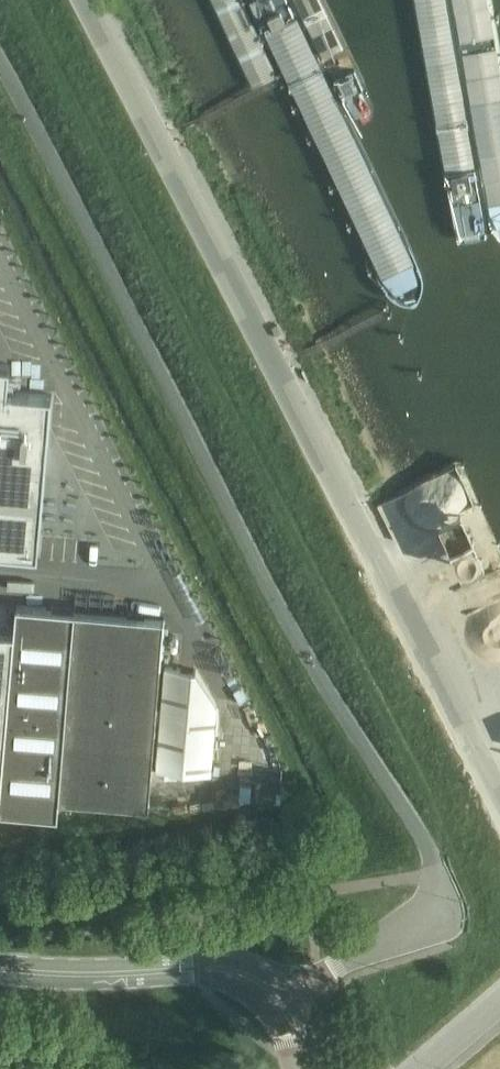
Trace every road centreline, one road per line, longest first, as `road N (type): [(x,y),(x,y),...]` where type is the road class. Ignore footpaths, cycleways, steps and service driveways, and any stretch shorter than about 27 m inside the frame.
road 1 (unclassified): [(286,993),(431,911),(438,873),(293,634),(0,62)]
road 2 (unclassified): [(499,807),(83,0)]
road 3 (tertiary): [(286,993),(242,973),(0,971)]

